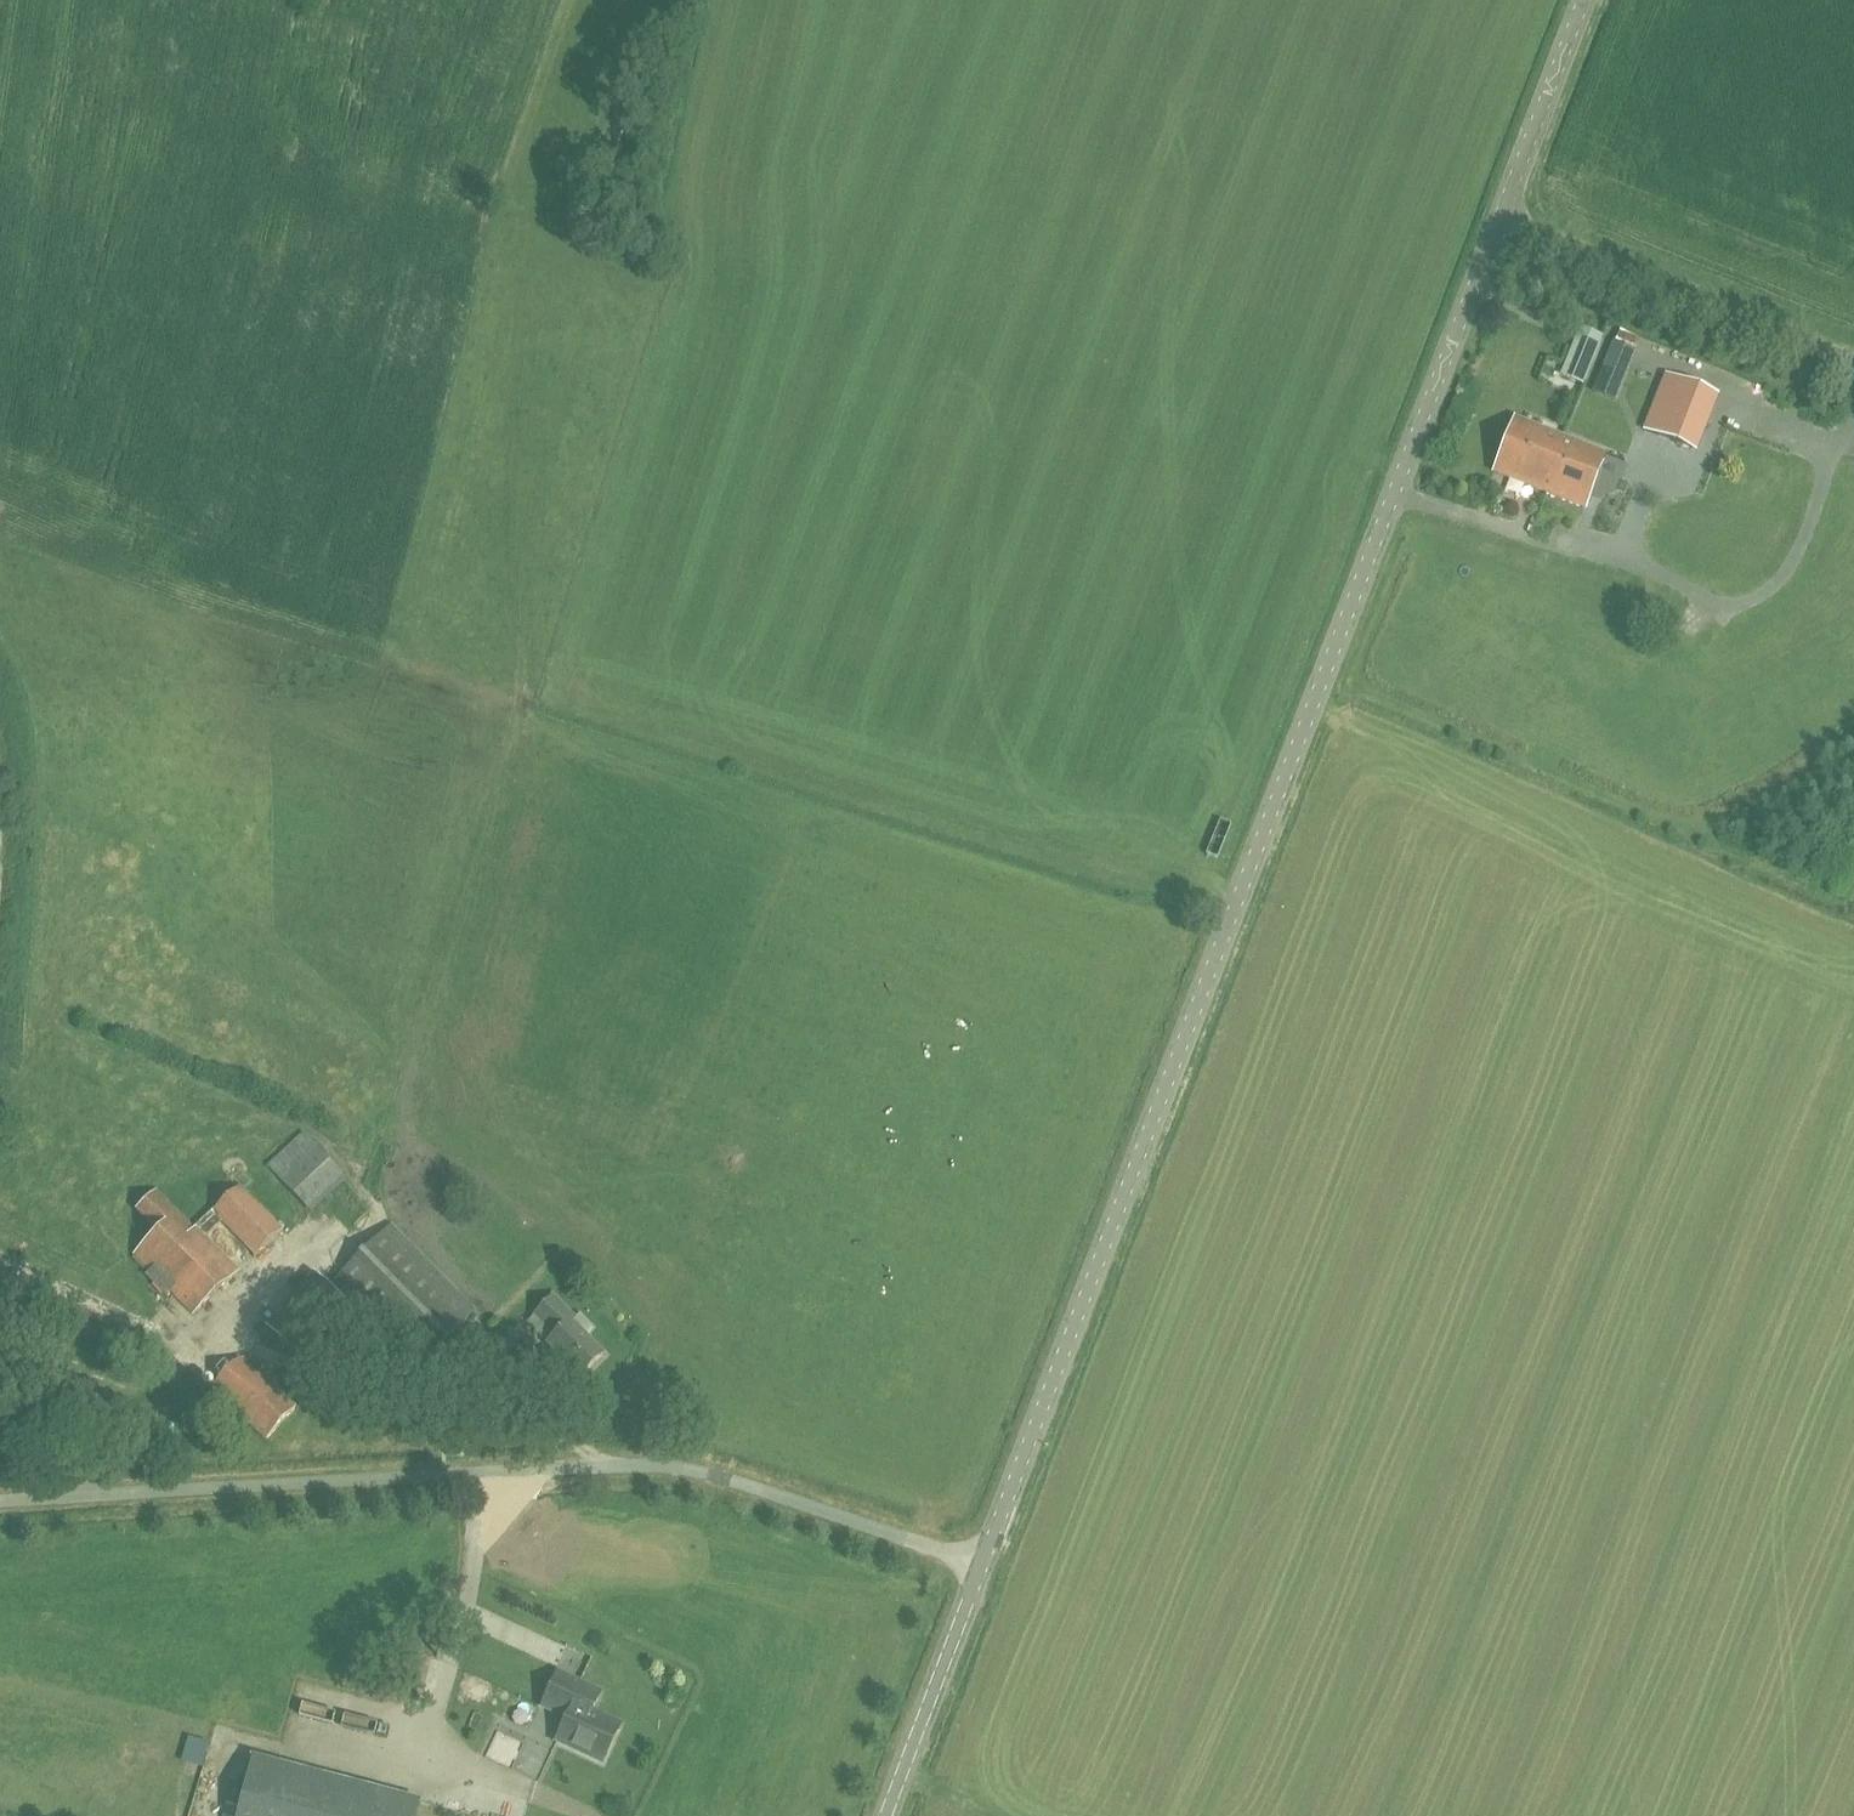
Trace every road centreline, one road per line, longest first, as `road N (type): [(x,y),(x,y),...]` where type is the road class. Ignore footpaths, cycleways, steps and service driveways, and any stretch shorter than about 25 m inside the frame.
road 1 (tertiary): [(982,1565),(1499,220)]
road 2 (unclassified): [(982,1565),(737,1482),(664,1466),(0,1500)]
road 3 (unclassified): [(1853,360),(1499,220)]
road 4 (tertiary): [(888,1815),(982,1565)]
road 5 (tertiary): [(1499,220),(1585,0)]

